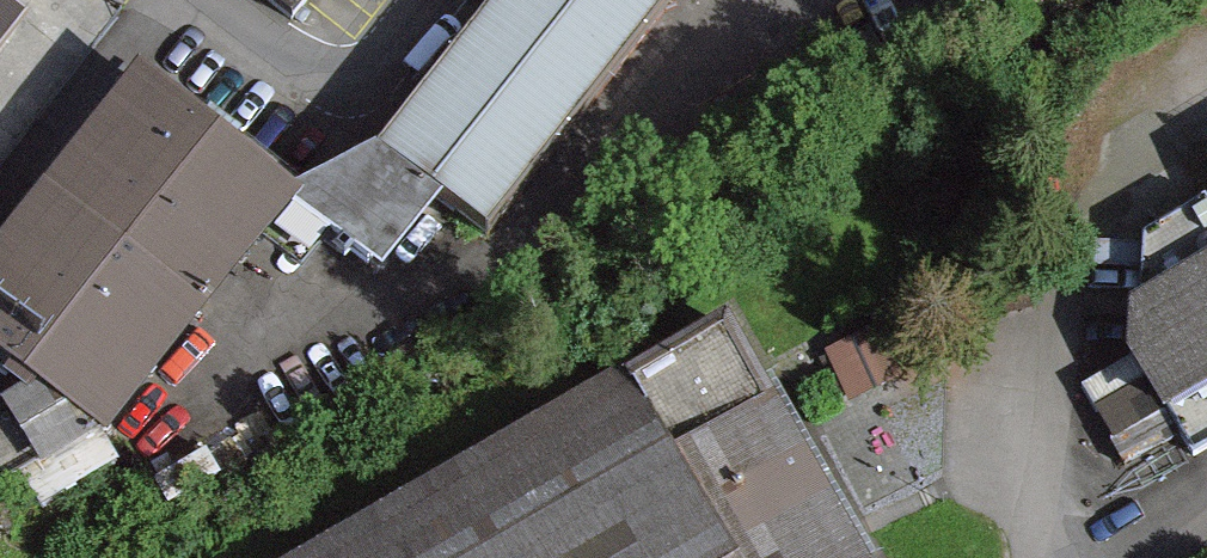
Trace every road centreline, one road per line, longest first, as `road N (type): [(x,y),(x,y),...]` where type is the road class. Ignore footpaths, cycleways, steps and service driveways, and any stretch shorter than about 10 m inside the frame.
road 1 (residential): [(1047,557),(1051,322)]

